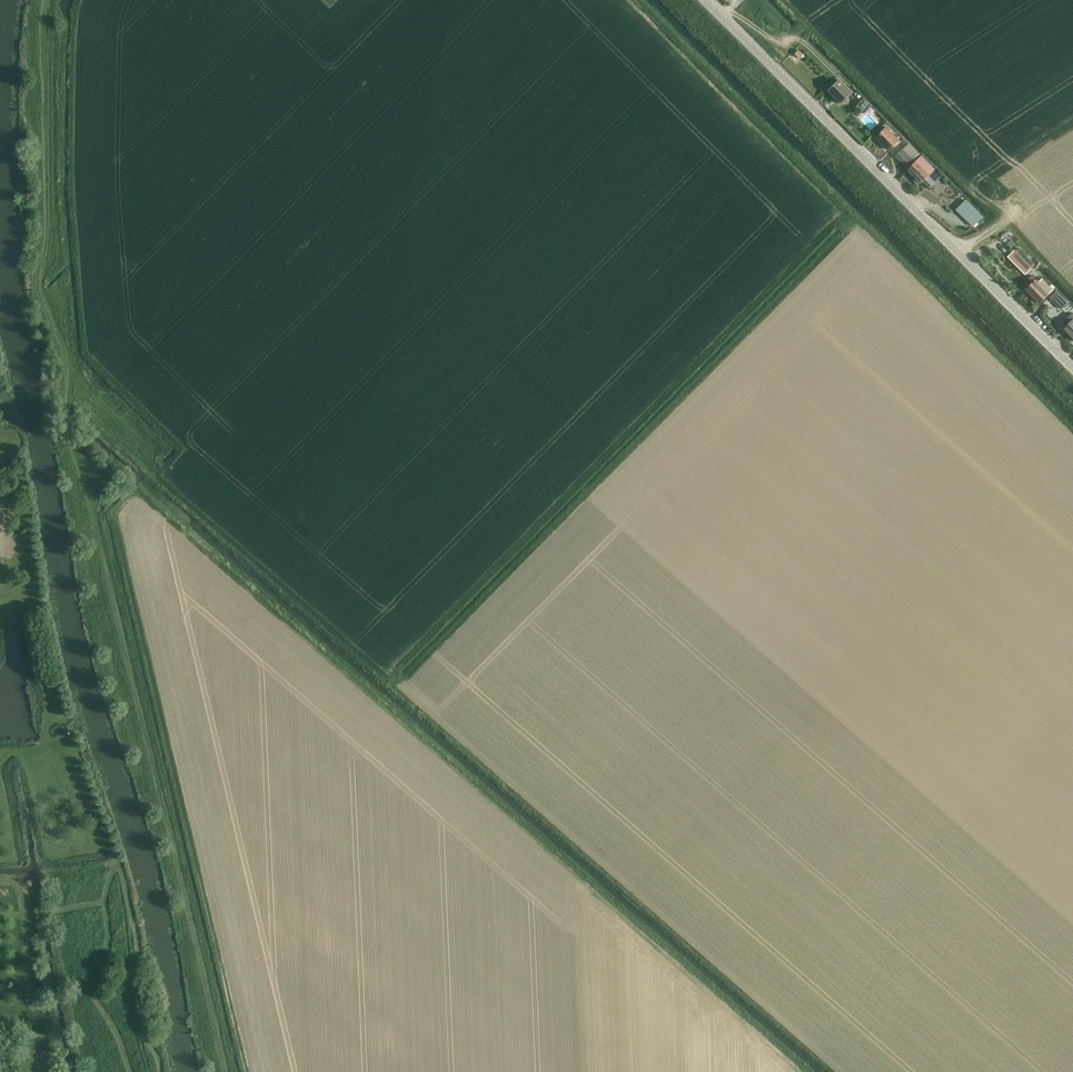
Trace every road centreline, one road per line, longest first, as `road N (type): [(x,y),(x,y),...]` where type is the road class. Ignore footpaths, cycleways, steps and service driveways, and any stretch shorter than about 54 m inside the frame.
road 1 (tertiary): [(1072,365),(705,0)]

